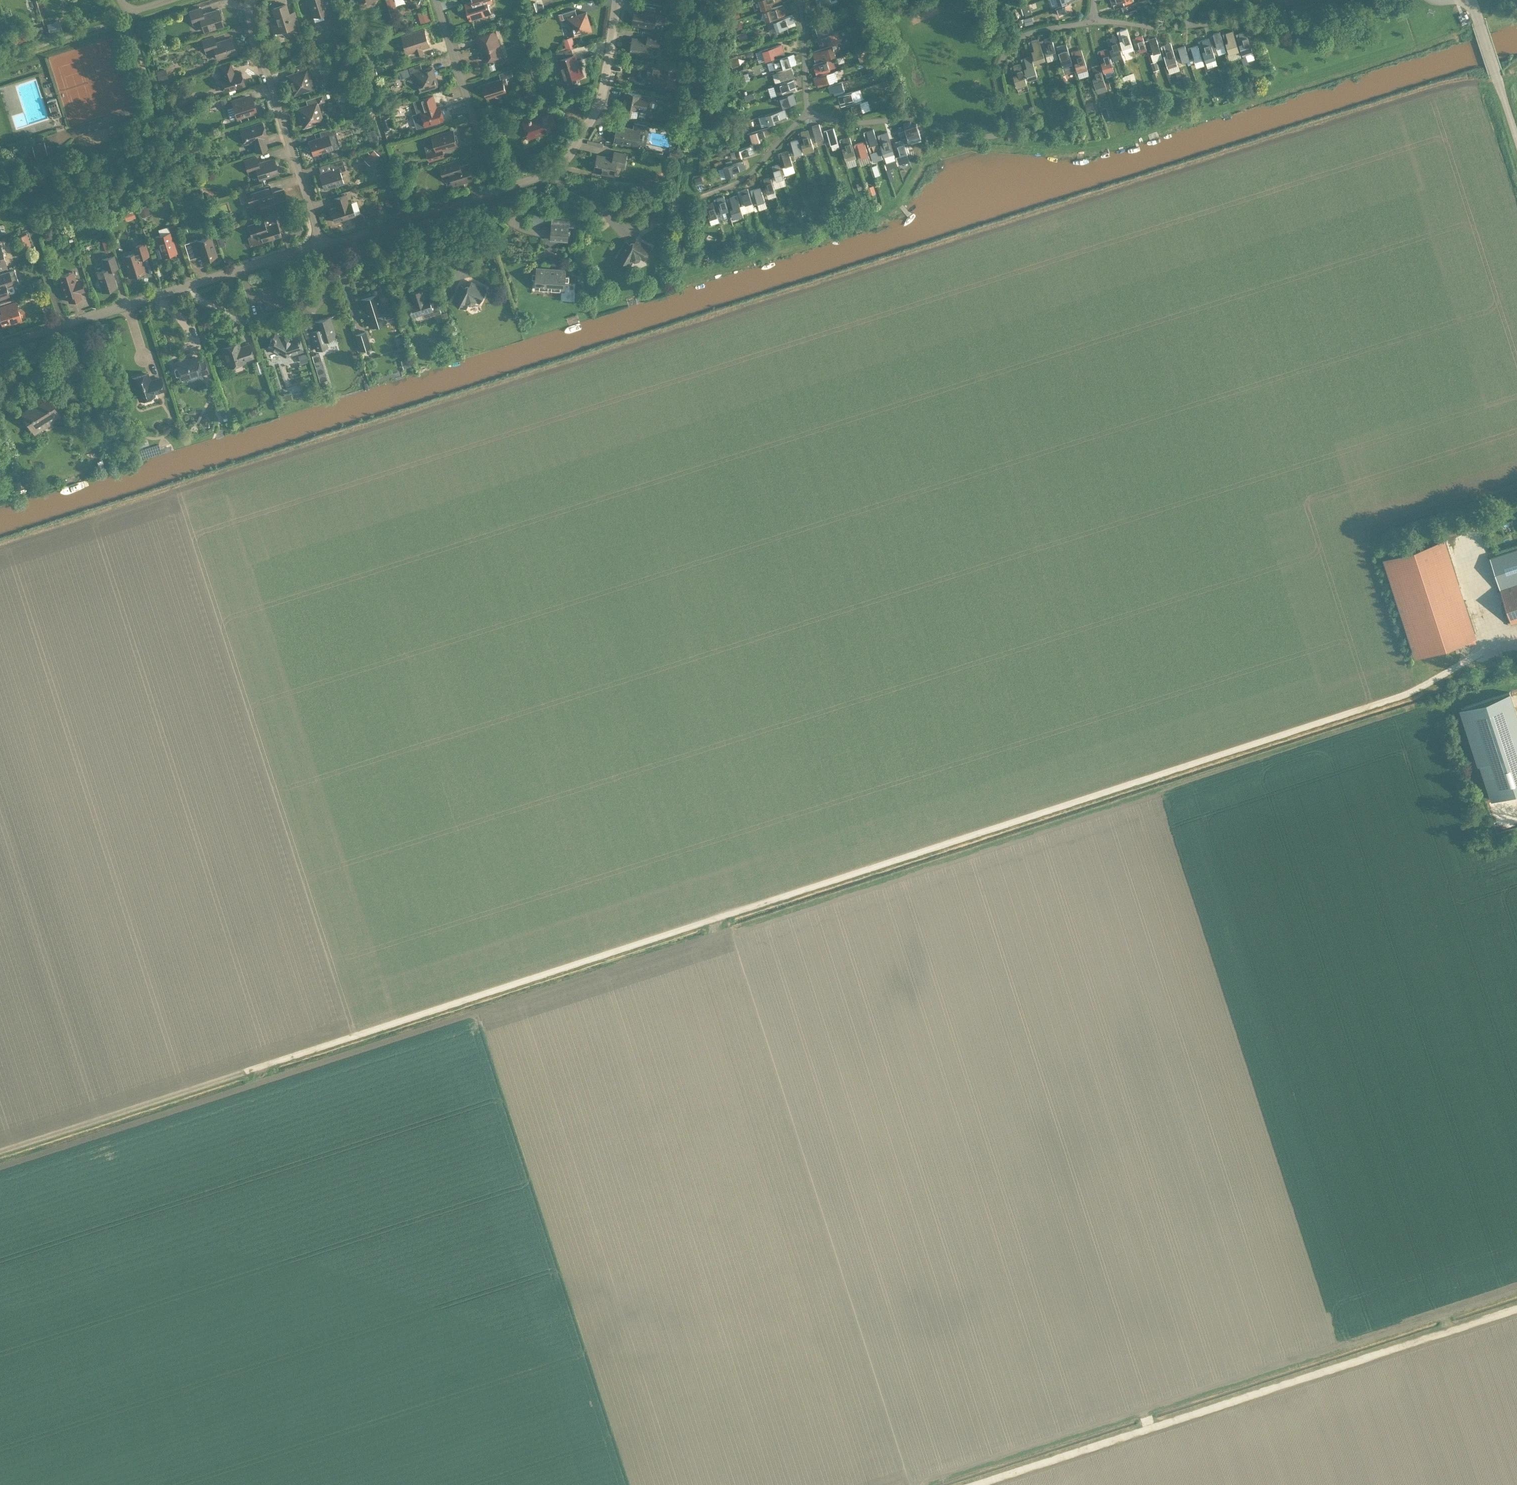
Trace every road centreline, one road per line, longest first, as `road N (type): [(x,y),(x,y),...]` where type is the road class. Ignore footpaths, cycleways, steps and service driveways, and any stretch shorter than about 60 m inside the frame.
road 1 (track): [(970,1484),(1516,1307)]
road 2 (residential): [(320,244),(552,172),(571,154),(602,96),(618,0)]
road 3 (residential): [(63,325),(320,244)]
road 4 (residential): [(320,244),(250,0)]
road 5 (residential): [(482,144),(436,0)]
road 6 (tertiary): [(1516,144),(1470,0)]

